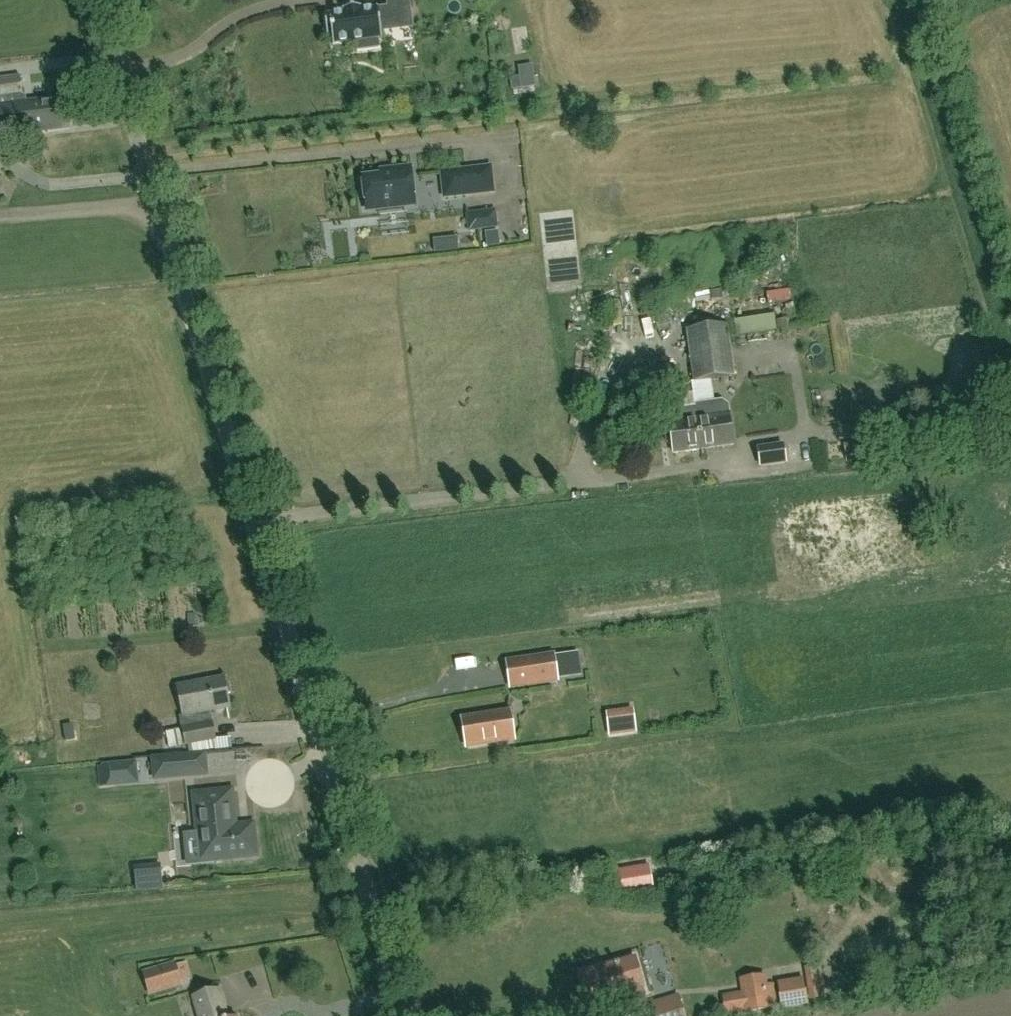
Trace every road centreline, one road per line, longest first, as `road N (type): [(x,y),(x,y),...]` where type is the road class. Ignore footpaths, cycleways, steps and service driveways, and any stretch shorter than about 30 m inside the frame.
road 1 (unclassified): [(251,527),(91,0)]
road 2 (unclassified): [(399,1015),(251,527)]
road 3 (unclassified): [(652,472),(251,527)]

